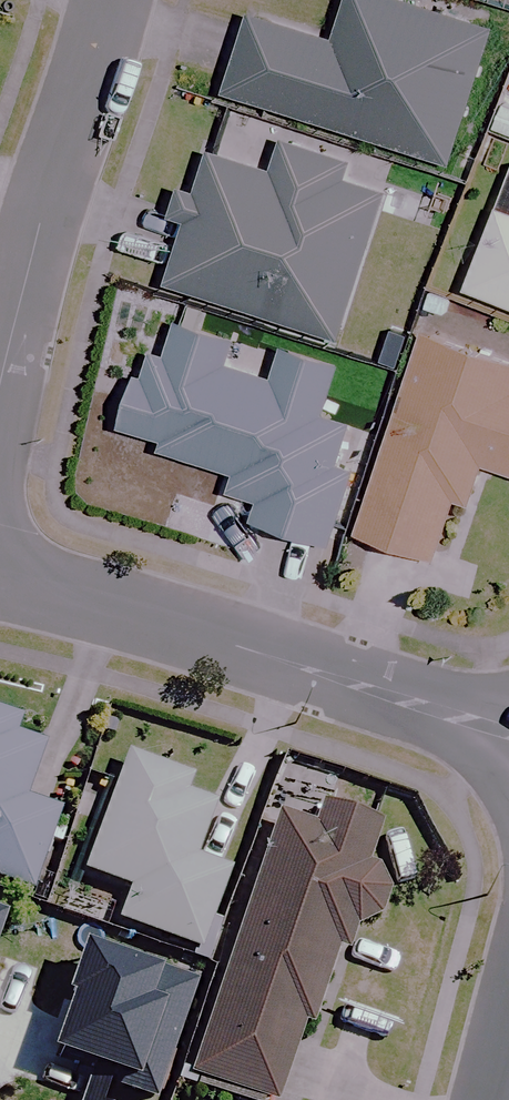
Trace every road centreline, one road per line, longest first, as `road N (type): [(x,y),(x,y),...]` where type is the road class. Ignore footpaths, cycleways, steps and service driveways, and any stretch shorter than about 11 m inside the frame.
road 1 (residential): [(0,585),(508,743)]
road 2 (residential): [(105,0),(0,391)]

